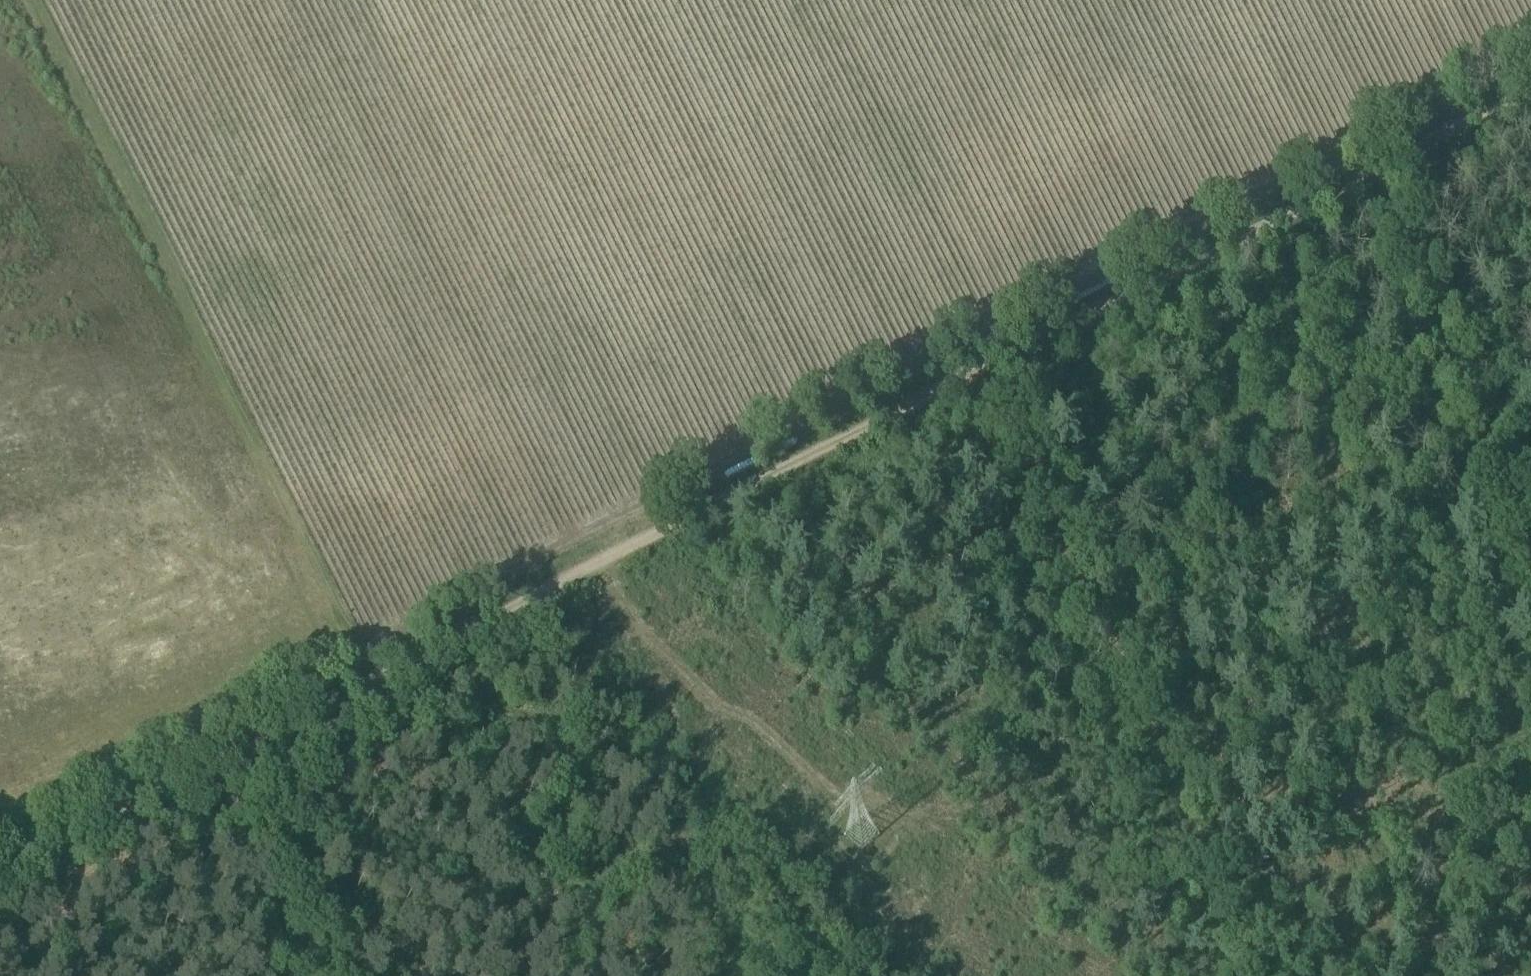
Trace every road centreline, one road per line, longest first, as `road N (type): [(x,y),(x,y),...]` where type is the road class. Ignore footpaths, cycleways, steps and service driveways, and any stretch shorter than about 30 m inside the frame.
road 1 (track): [(383,661),(606,553),(1530,65)]
road 2 (track): [(0,864),(383,661)]

